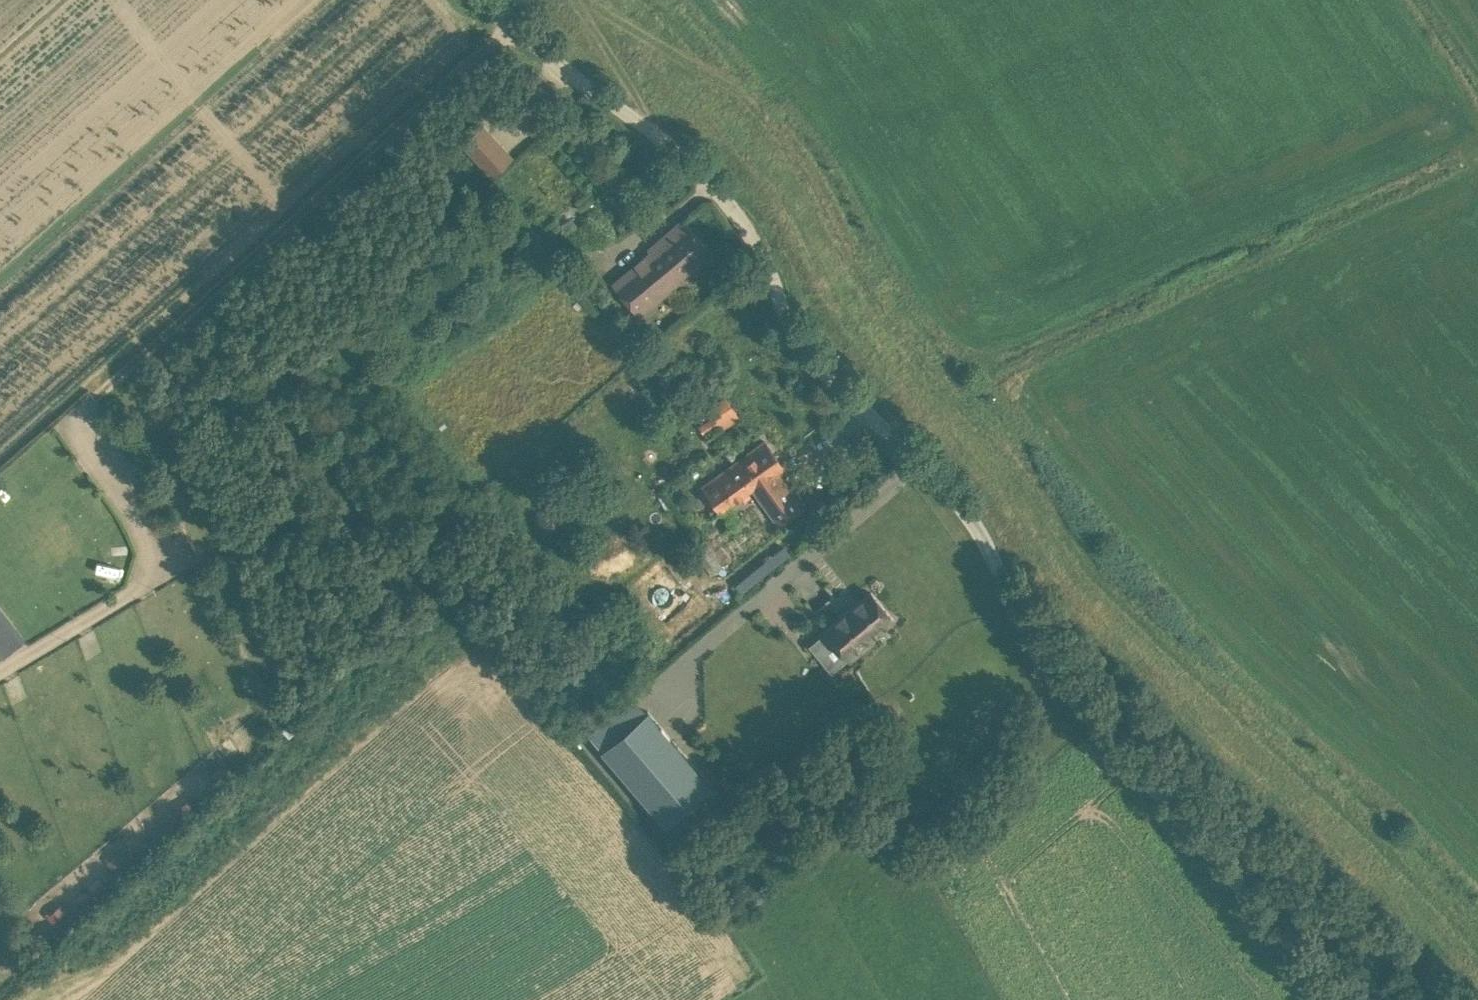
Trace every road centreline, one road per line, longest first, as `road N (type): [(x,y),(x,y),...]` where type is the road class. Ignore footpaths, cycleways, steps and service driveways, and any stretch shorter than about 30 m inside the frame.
road 1 (unclassified): [(1337,999),(1051,671),(960,500),(797,344),(761,253),(702,174),(560,64),(496,0)]
road 2 (track): [(76,418),(513,20)]
road 3 (track): [(908,274),(865,274),(803,164),(754,106),(582,0)]
road 4 (track): [(652,131),(647,108),(578,0)]

